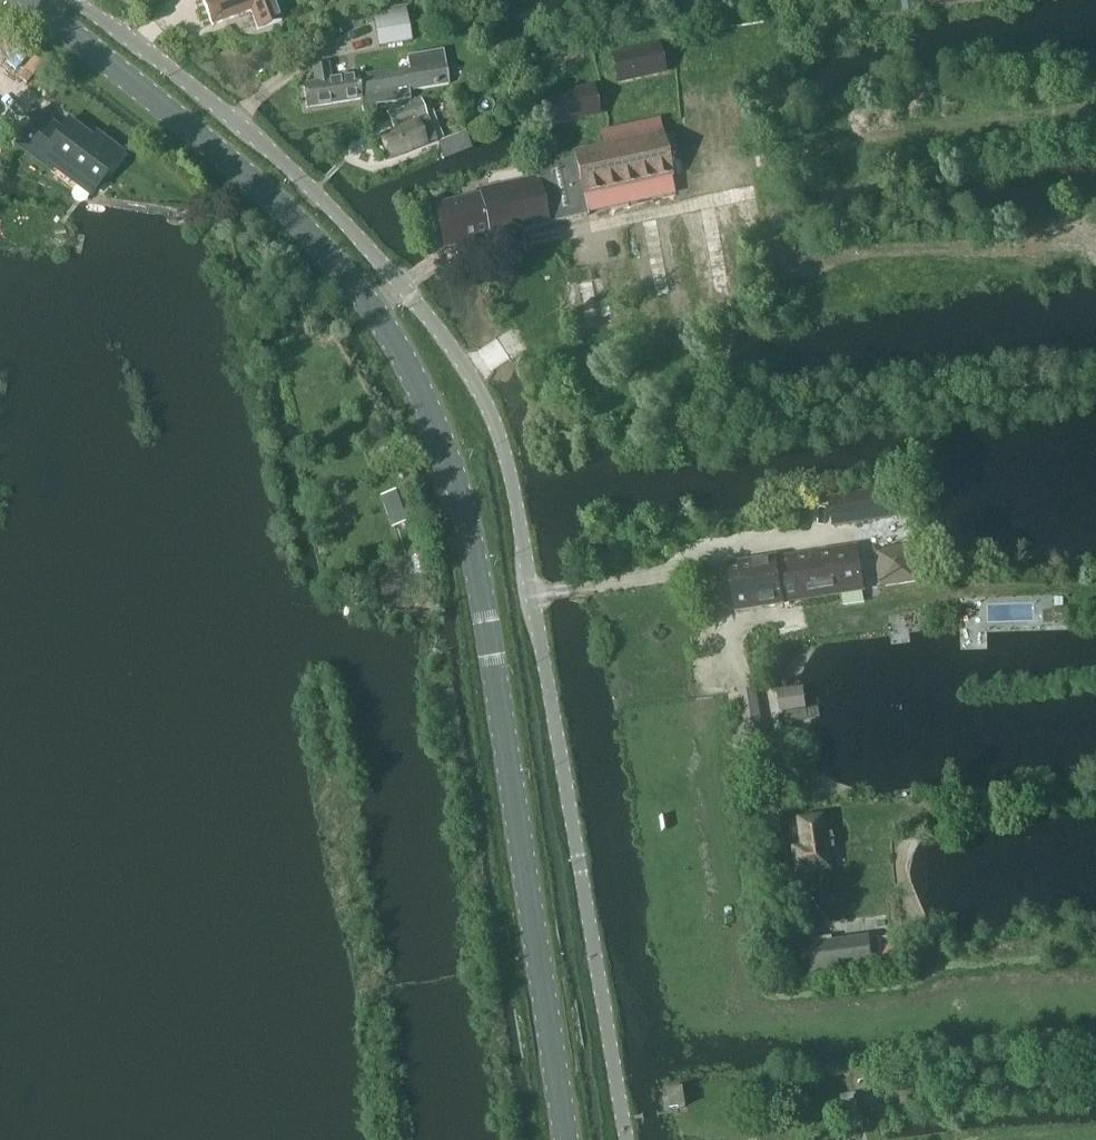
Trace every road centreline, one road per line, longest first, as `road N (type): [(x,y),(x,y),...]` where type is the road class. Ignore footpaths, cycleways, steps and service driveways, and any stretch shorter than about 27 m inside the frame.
road 1 (residential): [(628,1139),(507,457),(488,404),(459,354),(324,199),(213,101),(79,0)]
road 2 (secondary): [(570,1139),(469,517),(432,407),(379,312),(317,237),(35,0)]

